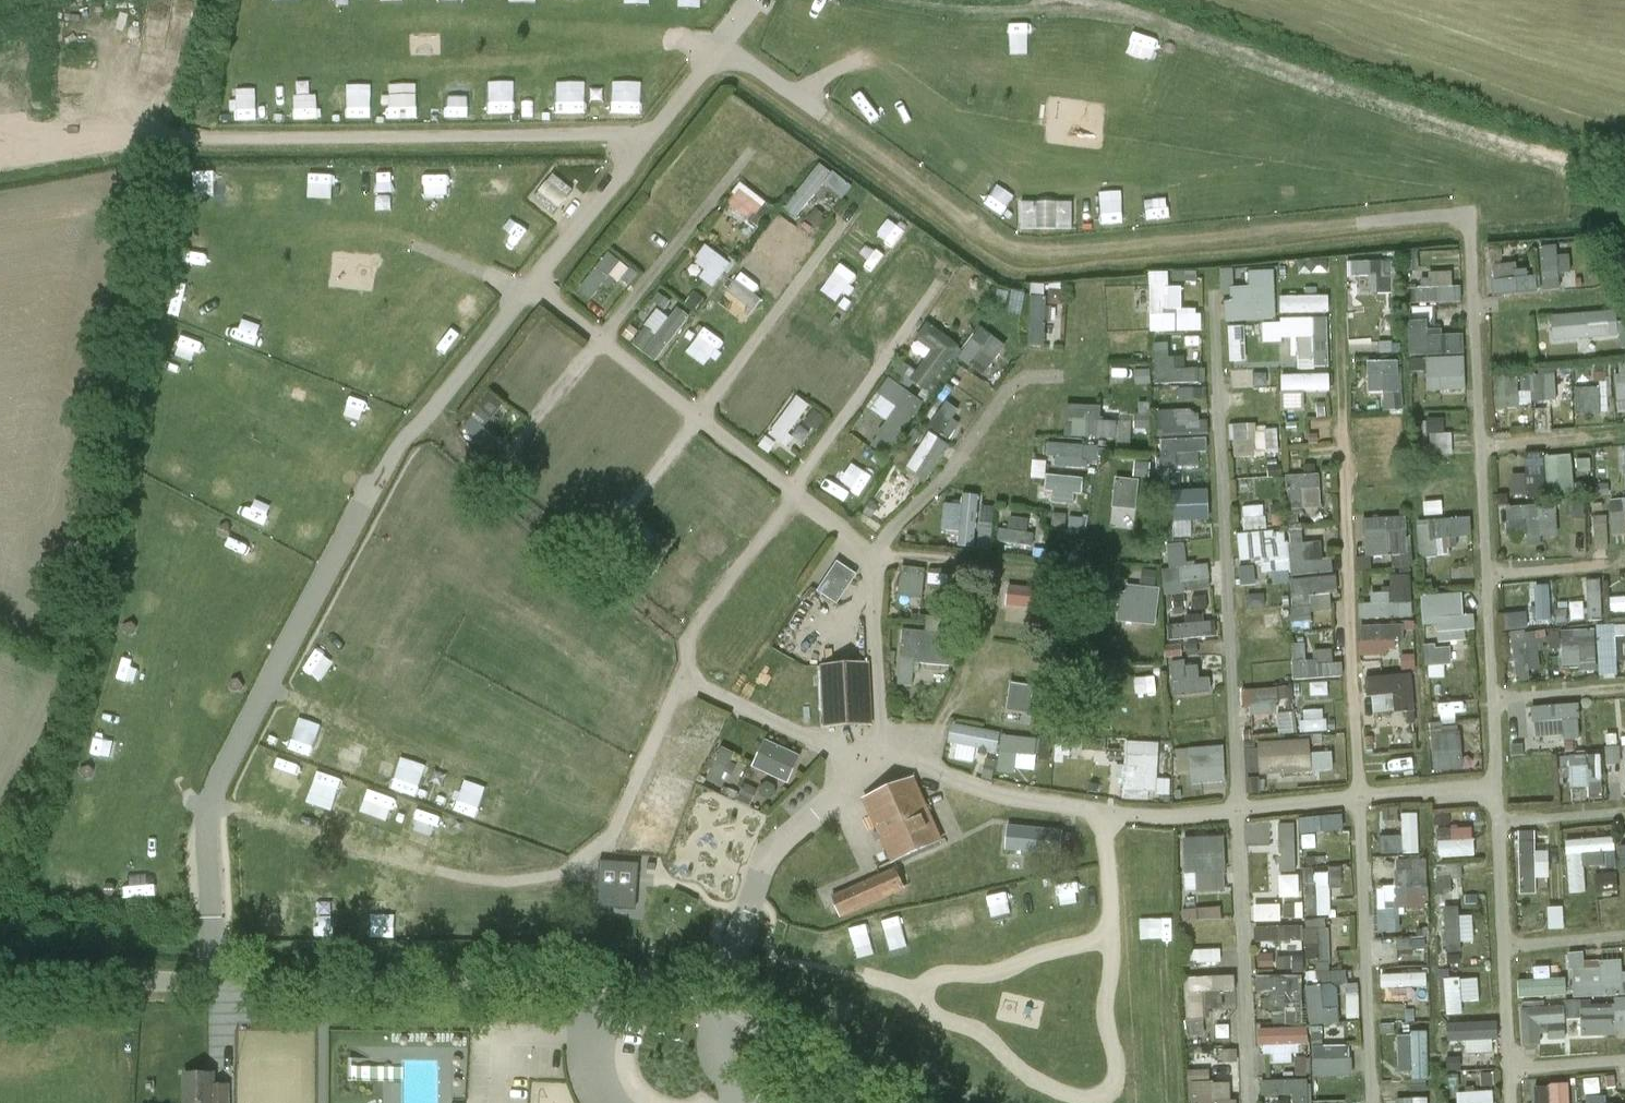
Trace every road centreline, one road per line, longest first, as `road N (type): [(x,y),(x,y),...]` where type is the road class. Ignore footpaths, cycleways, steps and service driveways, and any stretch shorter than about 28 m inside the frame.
road 1 (unclassified): [(871,1102),(716,997),(673,986),(0,973)]

